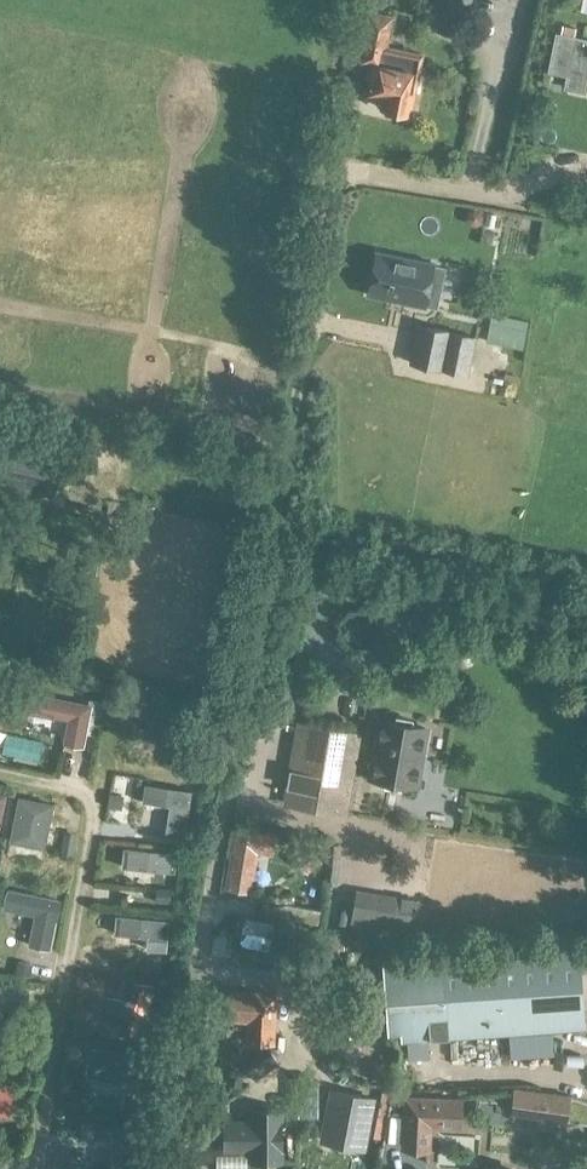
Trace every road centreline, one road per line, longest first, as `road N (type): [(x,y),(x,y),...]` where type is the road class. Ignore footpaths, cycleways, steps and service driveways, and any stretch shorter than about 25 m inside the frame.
road 1 (track): [(467,191),(482,150),(505,0)]

